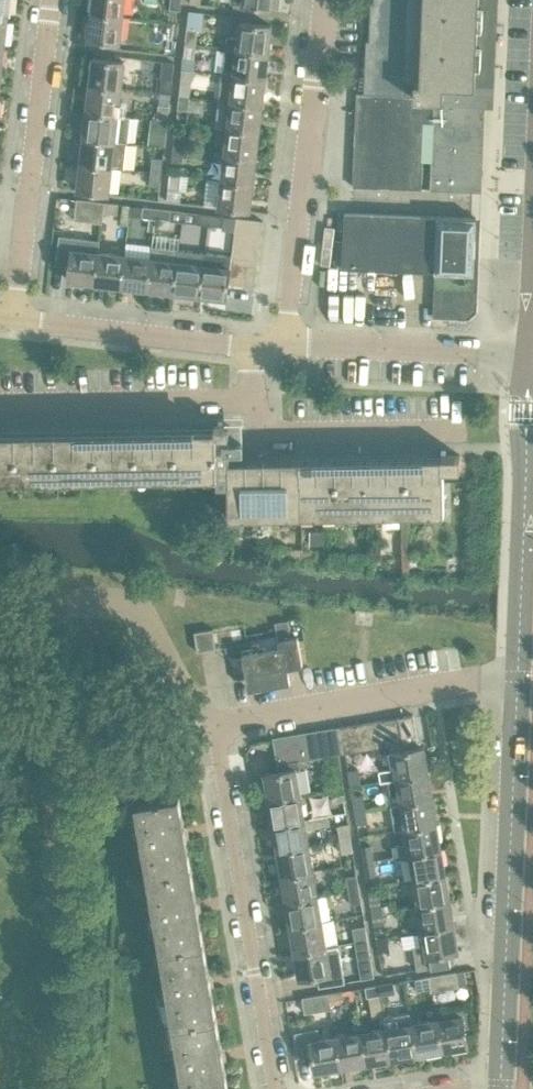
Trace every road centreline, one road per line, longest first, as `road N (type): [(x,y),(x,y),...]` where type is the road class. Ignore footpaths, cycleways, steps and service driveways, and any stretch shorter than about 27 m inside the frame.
road 1 (tertiary): [(501,1082),(518,675)]
road 2 (residential): [(275,1088),(217,756),(220,729)]
road 3 (residential): [(285,343),(326,0)]
road 4 (residential): [(14,319),(50,0)]
road 5 (tertiary): [(518,675),(530,355)]
road 6 (residential): [(220,729),(518,675)]
road 7 (residential): [(220,729),(182,690),(146,617),(129,600),(86,598),(33,633),(0,633)]
road 8 (residential): [(285,343),(250,347),(14,319)]
road 9 (residential): [(530,355),(285,343)]

